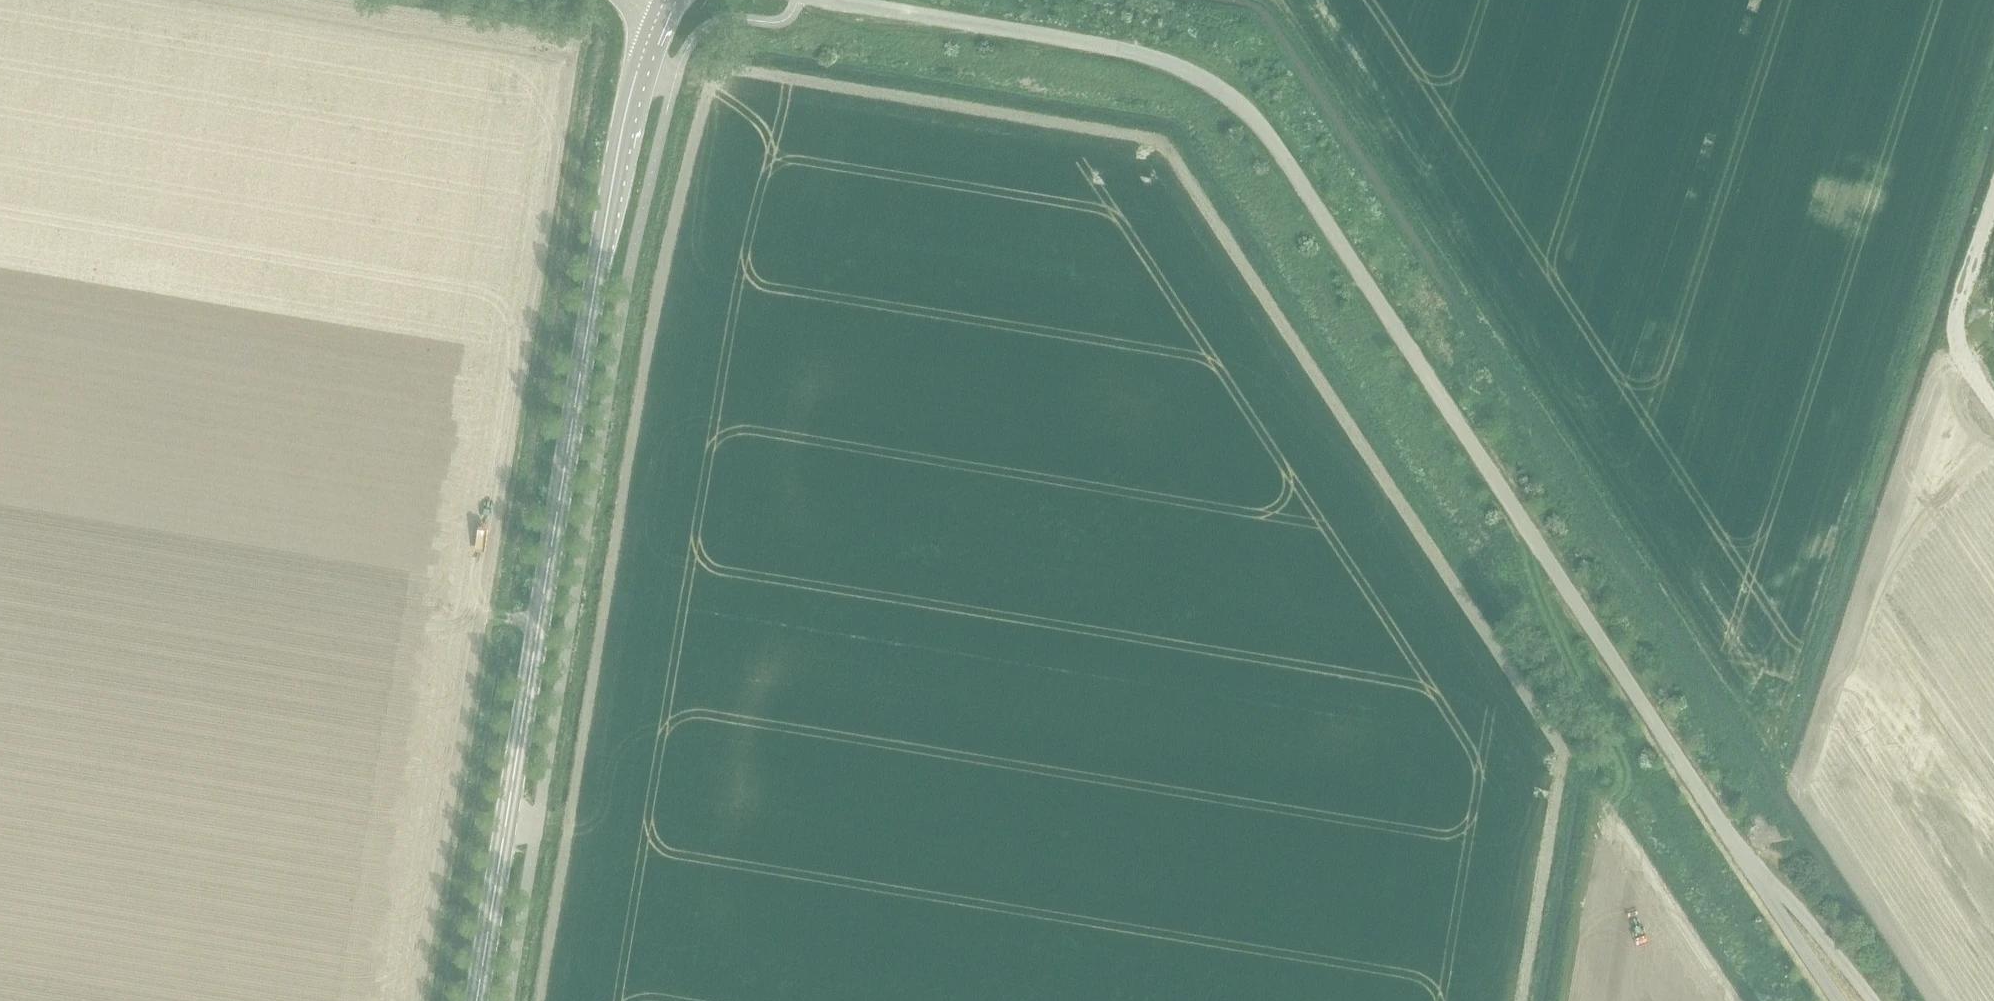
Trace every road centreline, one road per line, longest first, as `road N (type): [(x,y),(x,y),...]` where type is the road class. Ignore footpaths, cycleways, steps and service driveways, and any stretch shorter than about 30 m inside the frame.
road 1 (unclassified): [(1738,843),(1275,147),(1218,85),(1153,56),(847,0)]
road 2 (tertiary): [(473,1000),(611,183),(627,104),(664,0)]
road 3 (track): [(421,1000),(591,0)]
road 4 (track): [(1993,198),(1959,305),(1957,337),(1993,406)]
road 5 (residential): [(1738,843),(1875,1000)]
road 6 (unclassified): [(1843,1000),(1738,843)]

